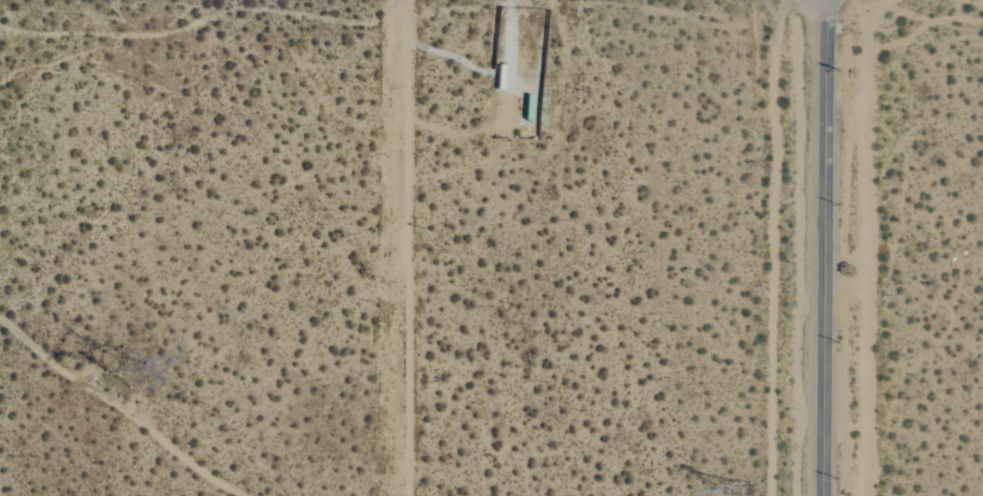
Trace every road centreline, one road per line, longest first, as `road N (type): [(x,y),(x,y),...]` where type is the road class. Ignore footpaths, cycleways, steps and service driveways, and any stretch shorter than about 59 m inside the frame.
road 1 (residential): [(820,0),(818,495)]
road 2 (residential): [(415,495),(414,0)]

